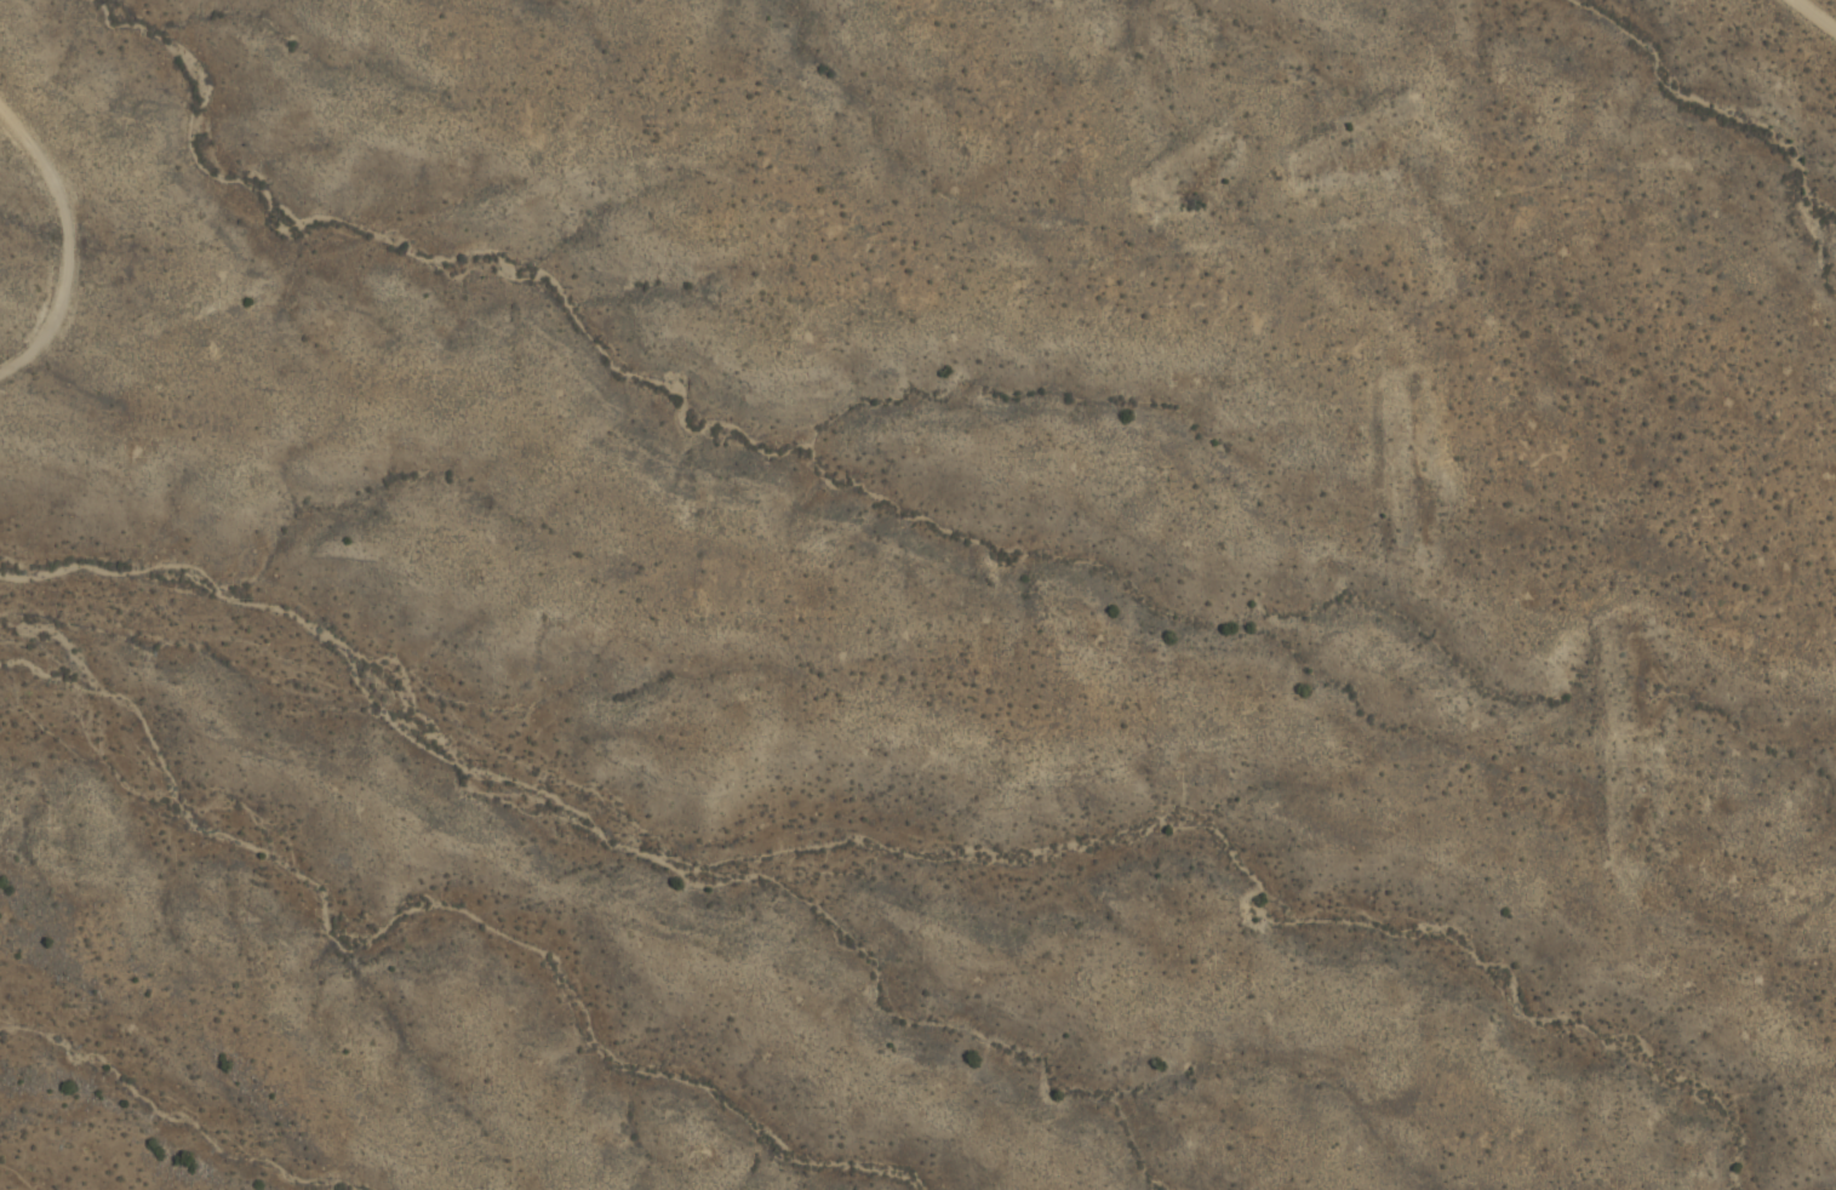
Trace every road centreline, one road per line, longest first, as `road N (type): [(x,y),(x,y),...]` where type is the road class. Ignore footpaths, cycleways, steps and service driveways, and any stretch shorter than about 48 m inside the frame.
road 1 (track): [(0,364),(32,347),(56,307),(67,259),(52,179),(0,105)]

